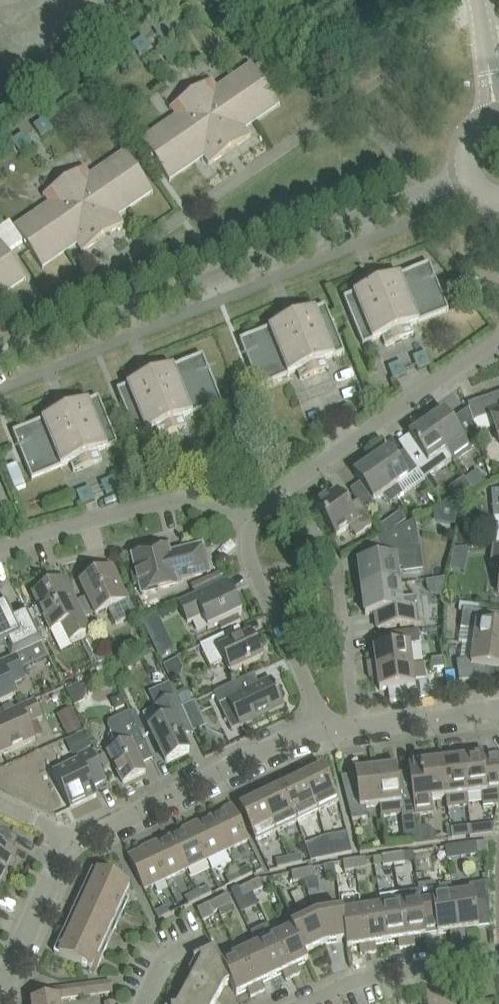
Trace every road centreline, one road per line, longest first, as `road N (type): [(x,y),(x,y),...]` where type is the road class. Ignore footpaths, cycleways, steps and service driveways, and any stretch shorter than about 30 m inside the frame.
road 1 (residential): [(0,384),(468,180)]
road 2 (residential): [(69,843),(321,724)]
road 3 (residential): [(0,546),(189,498),(254,514)]
road 4 (residential): [(285,488),(466,382),(498,353)]
road 5 (residential): [(356,722),(337,561),(285,488)]
road 6 (residential): [(321,724),(251,546),(254,514)]
road 7 (residential): [(312,1003),(409,972),(498,958)]
road 8 (residential): [(0,991),(69,843)]
road 9 (residential): [(356,722),(498,712)]

